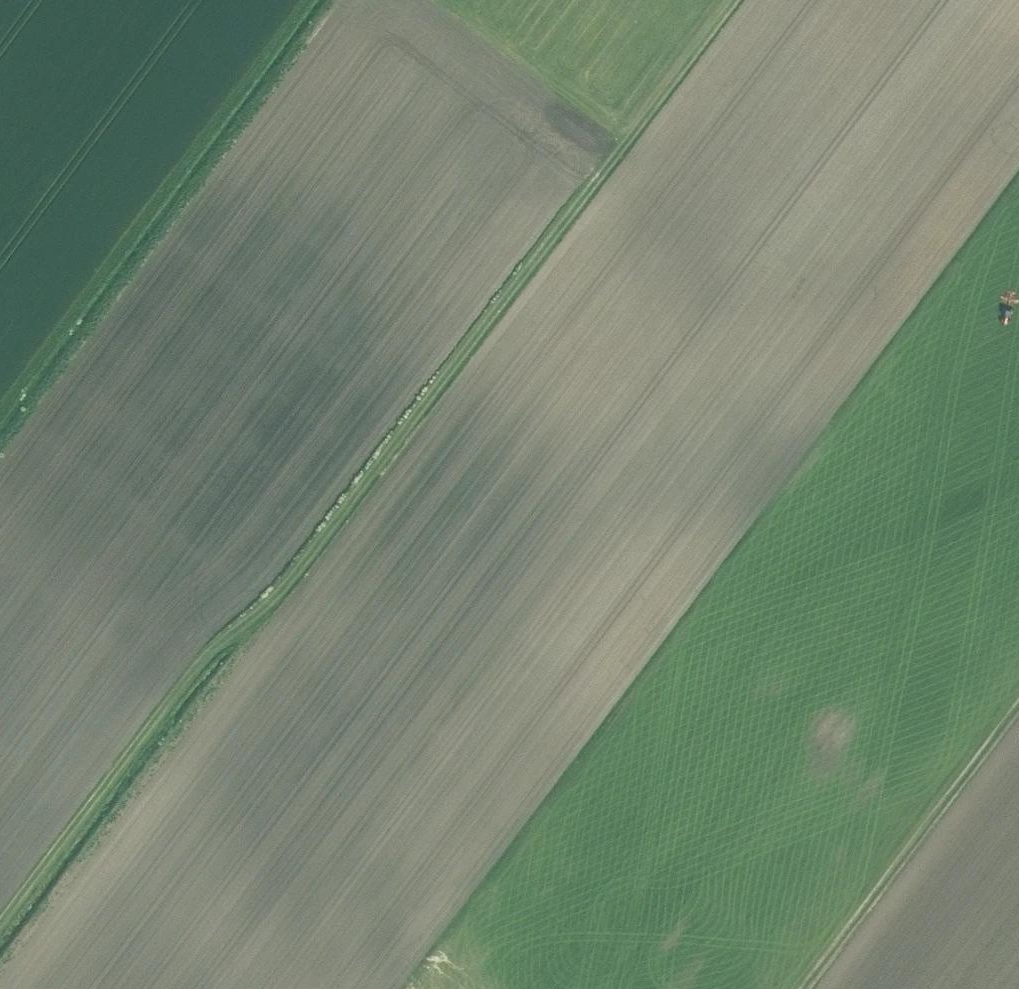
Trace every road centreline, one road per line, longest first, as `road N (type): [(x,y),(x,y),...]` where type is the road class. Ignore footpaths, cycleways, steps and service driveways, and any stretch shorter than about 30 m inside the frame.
road 1 (track): [(735,0),(268,610),(211,651),(0,928)]

